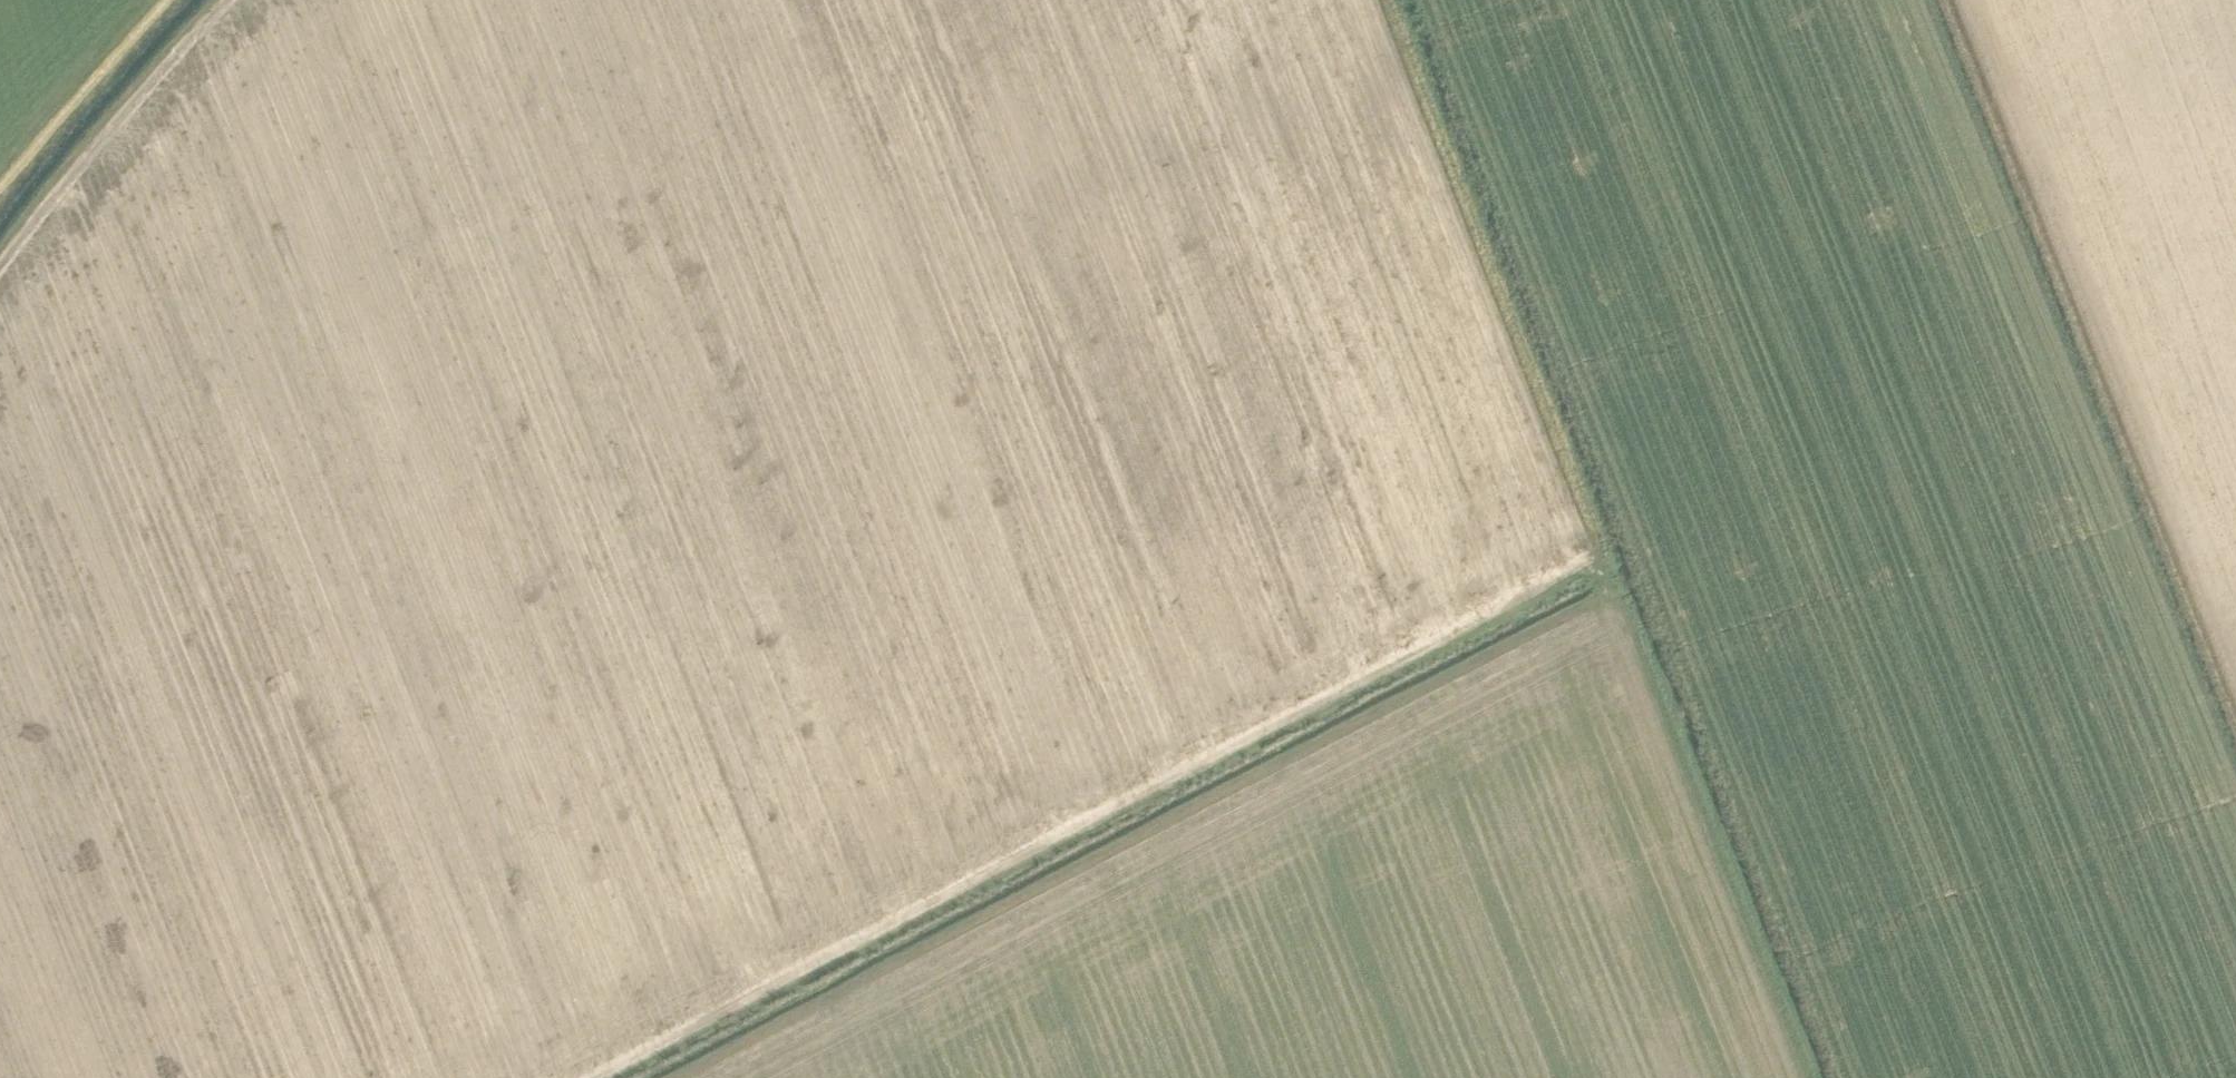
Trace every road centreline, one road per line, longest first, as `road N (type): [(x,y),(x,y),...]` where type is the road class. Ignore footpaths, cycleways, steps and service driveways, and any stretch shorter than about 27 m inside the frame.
road 1 (track): [(1583,555),(580,1077)]

